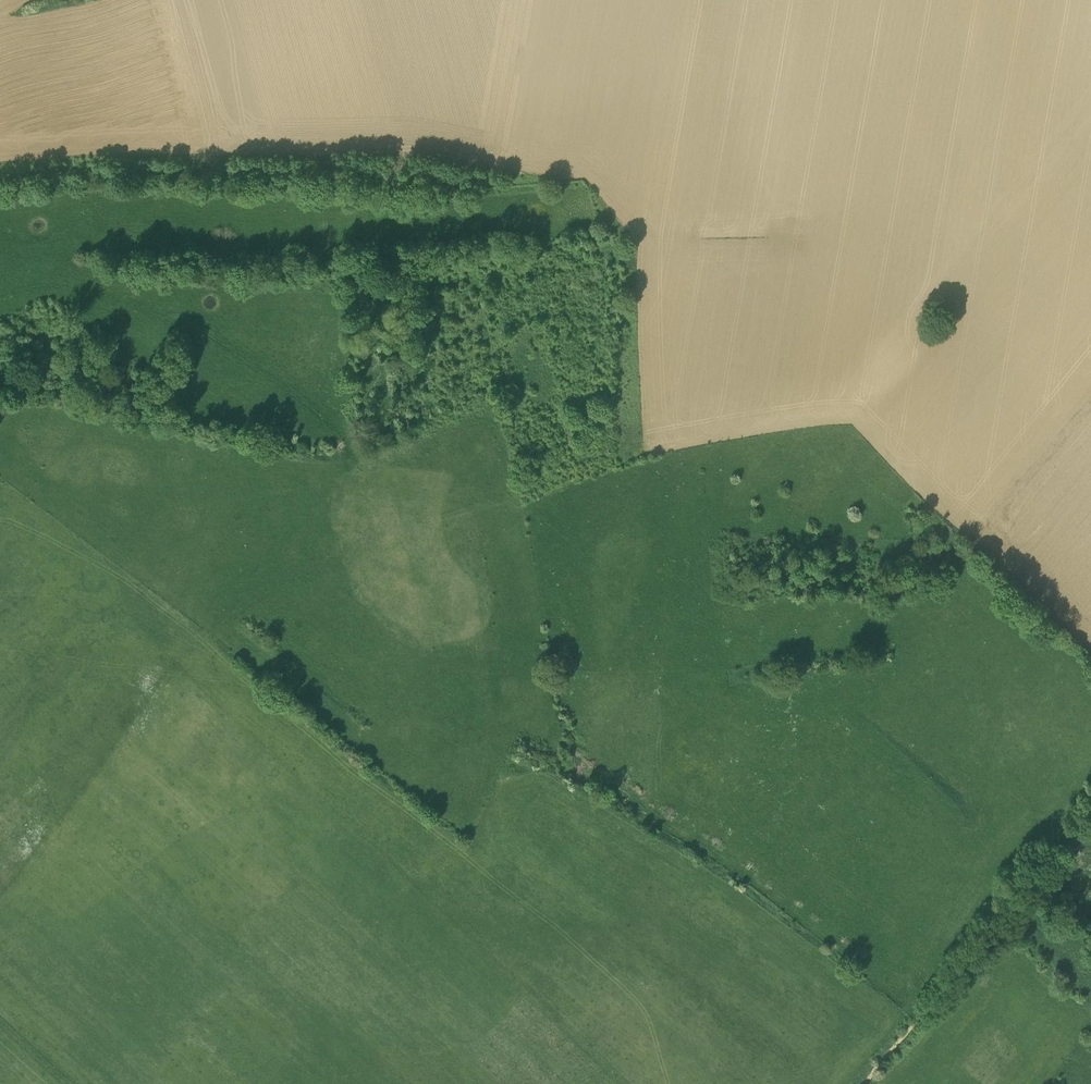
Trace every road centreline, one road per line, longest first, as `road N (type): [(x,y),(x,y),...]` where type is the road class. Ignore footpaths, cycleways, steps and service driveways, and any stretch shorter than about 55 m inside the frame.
road 1 (track): [(864,1083),(1022,881),(1090,808)]

